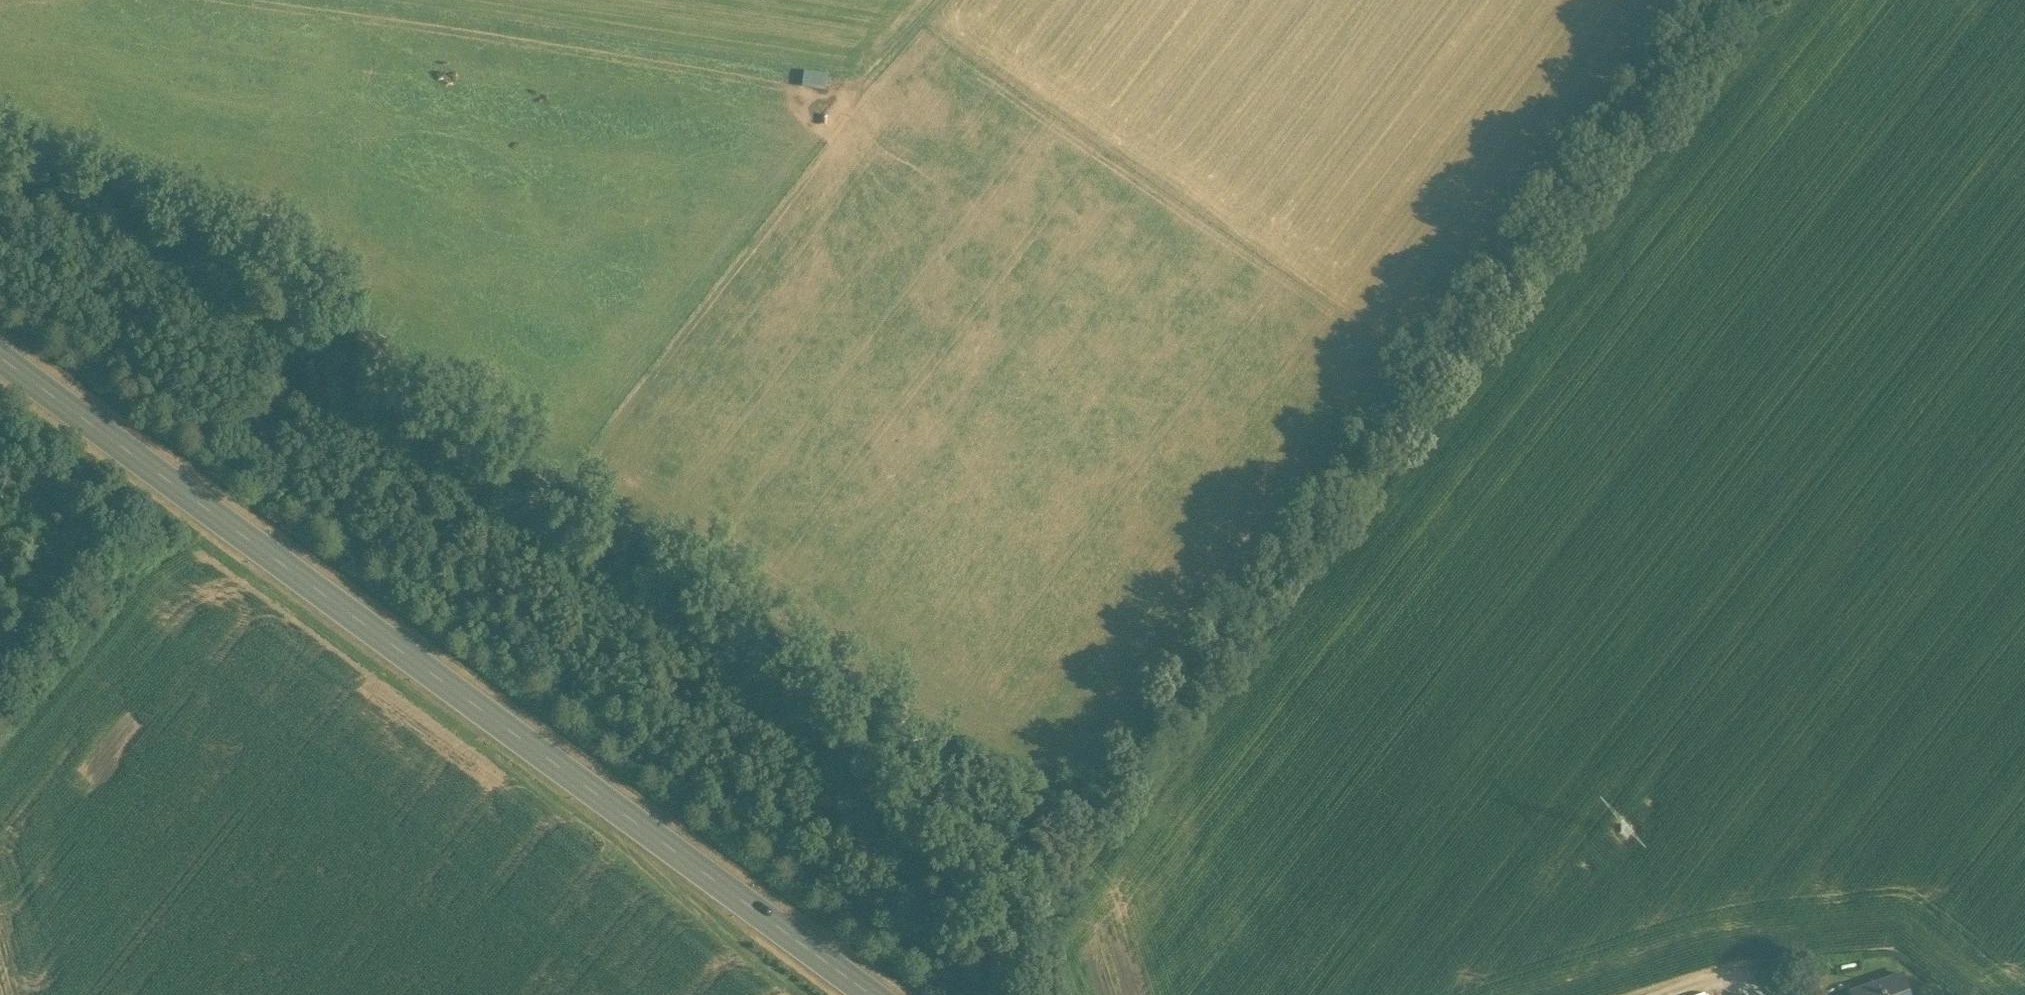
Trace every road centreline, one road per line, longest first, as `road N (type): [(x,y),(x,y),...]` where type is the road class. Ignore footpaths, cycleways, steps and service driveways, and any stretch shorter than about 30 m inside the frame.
road 1 (primary): [(0,359),(869,994)]

